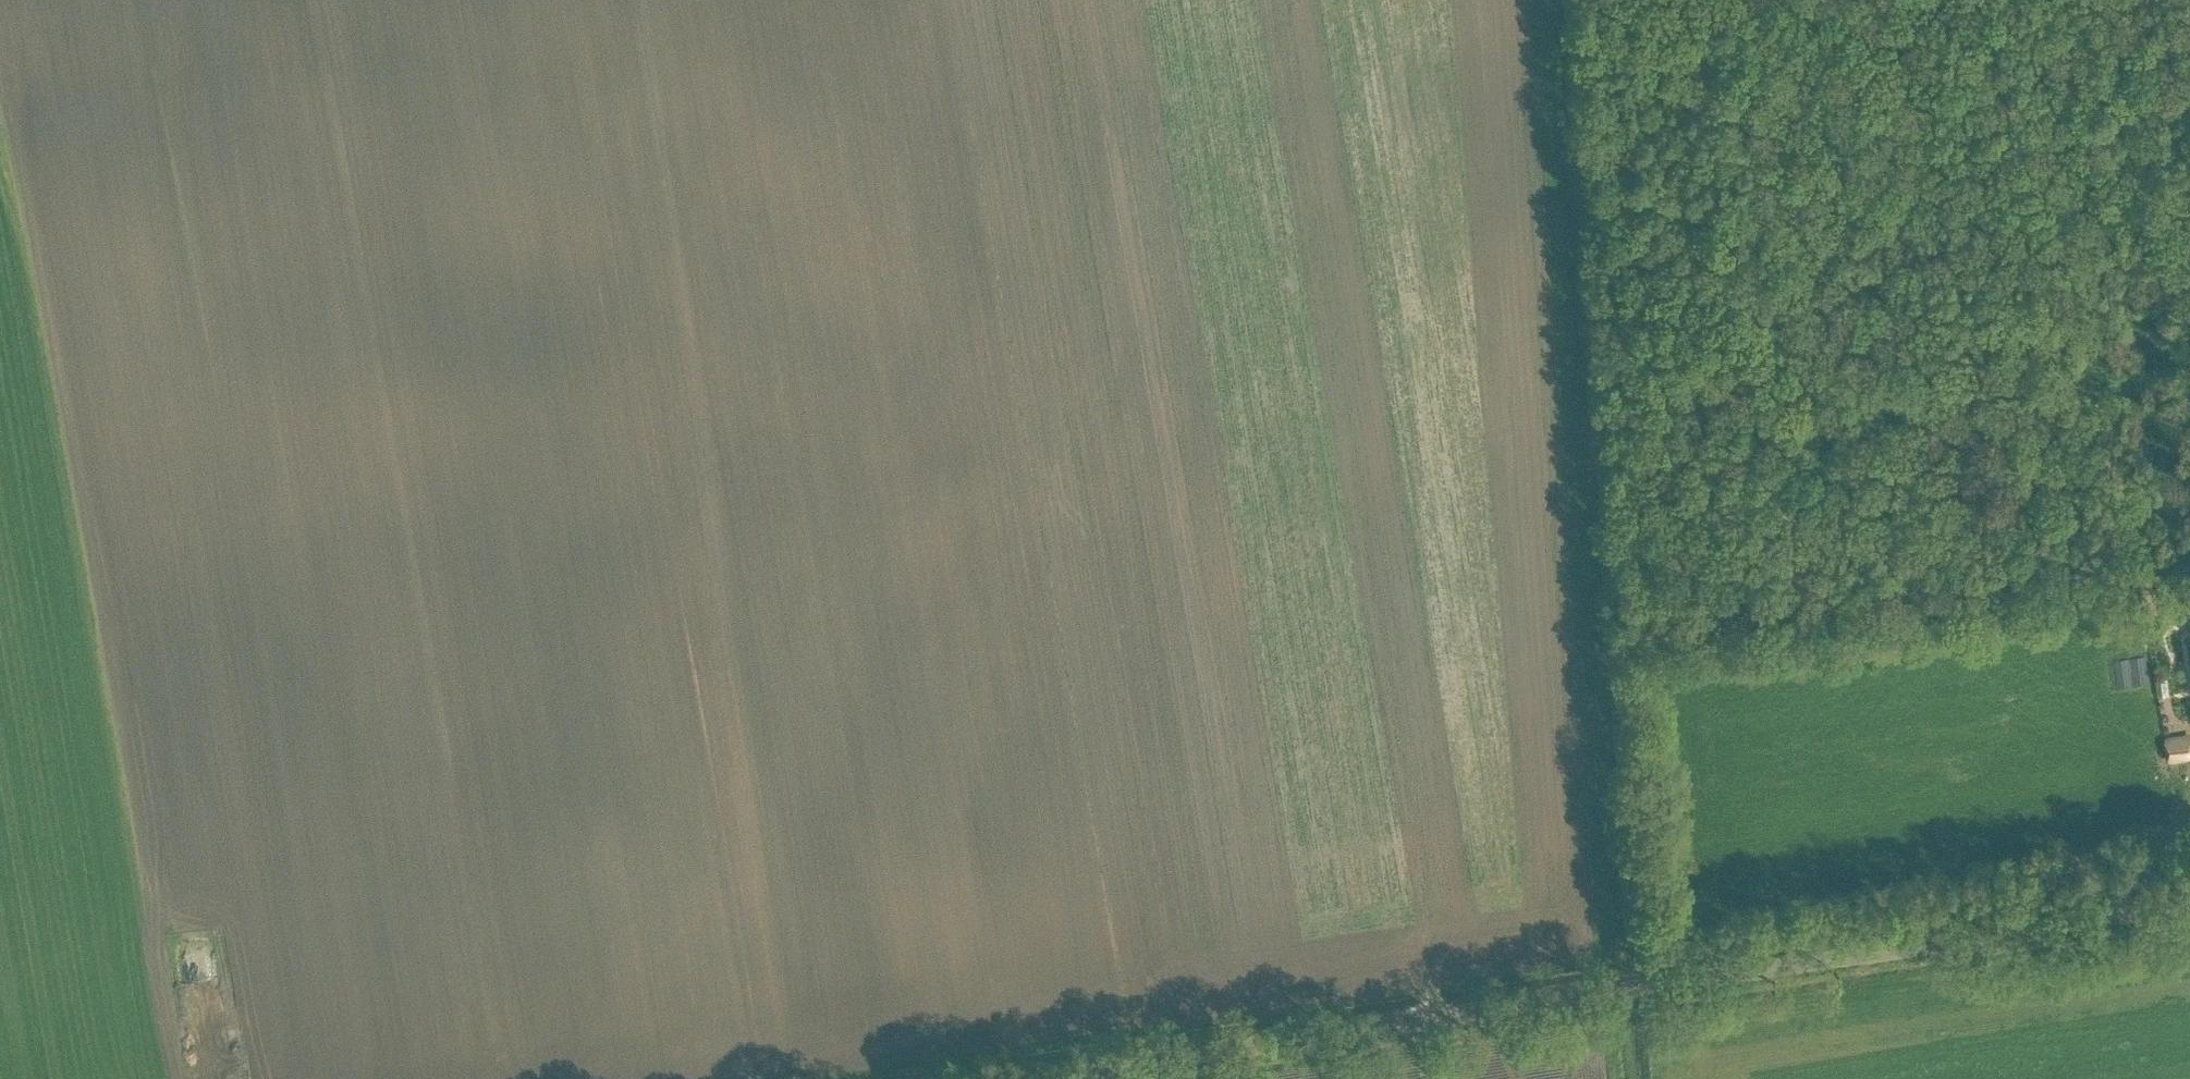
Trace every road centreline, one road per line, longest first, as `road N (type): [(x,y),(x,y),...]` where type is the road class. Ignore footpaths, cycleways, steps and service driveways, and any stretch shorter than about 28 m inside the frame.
road 1 (tertiary): [(2189,903),(1032,1078)]

